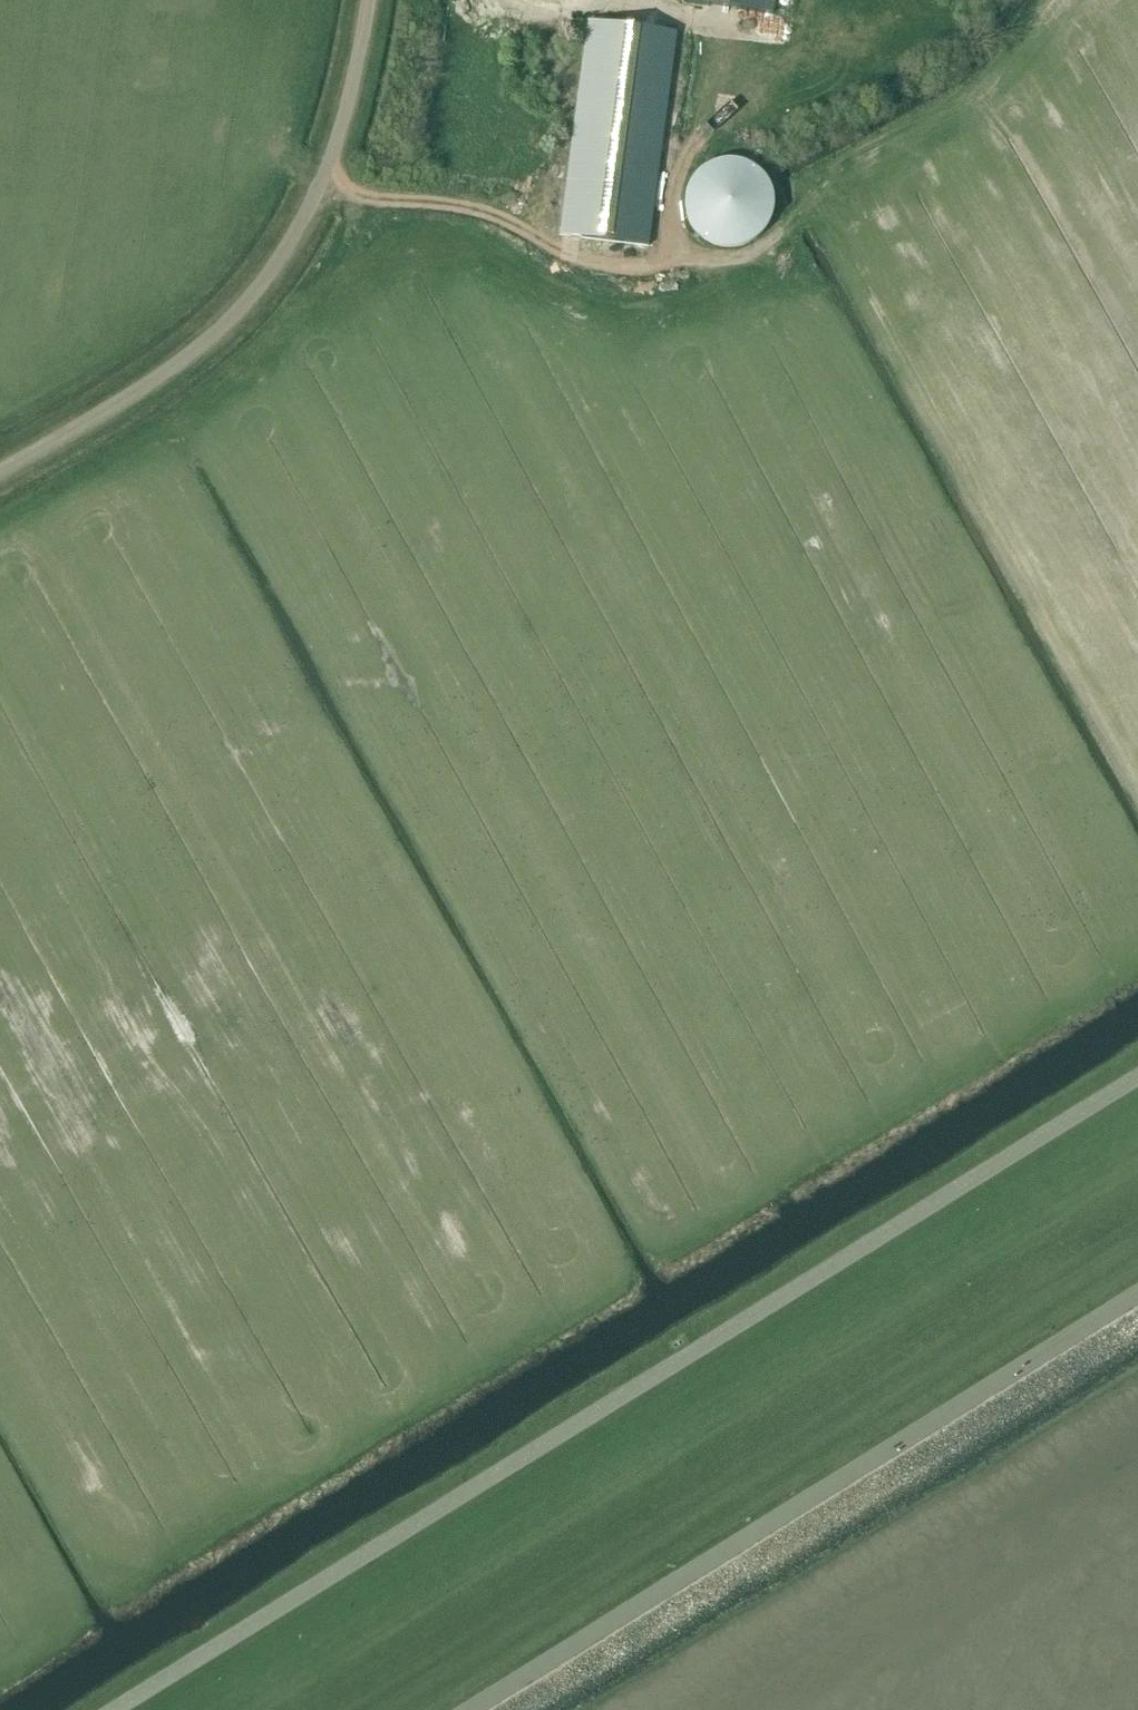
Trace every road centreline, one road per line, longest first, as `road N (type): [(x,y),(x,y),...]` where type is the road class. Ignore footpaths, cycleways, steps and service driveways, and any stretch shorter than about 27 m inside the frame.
road 1 (unclassified): [(1137,1086),(126,1709)]
road 2 (unclassified): [(493,1709),(1137,1310)]
road 3 (unclassified): [(0,463),(186,359),(258,280),(322,169),(355,0)]

